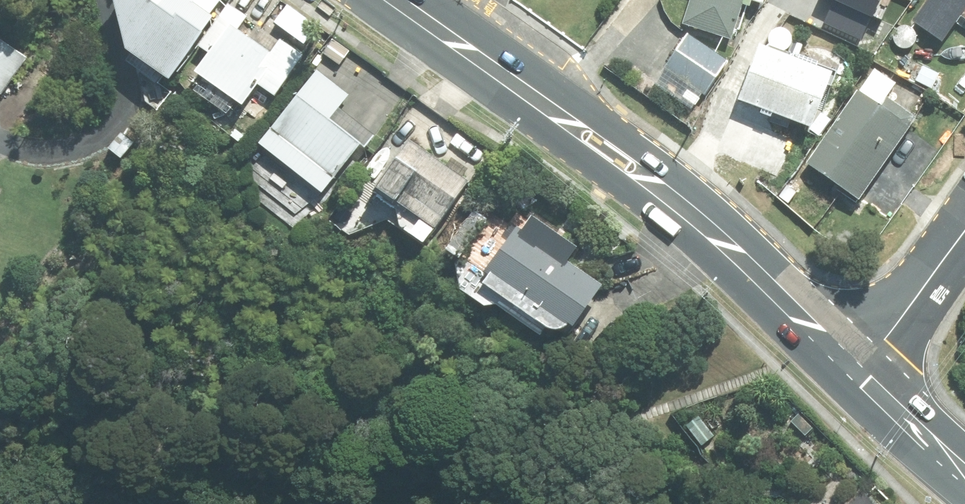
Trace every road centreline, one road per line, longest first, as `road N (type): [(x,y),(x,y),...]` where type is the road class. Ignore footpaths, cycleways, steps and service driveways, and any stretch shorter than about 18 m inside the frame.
road 1 (primary): [(394,0),(724,240),(860,374)]
road 2 (tertiary): [(964,230),(860,374)]
road 3 (primary): [(860,374),(964,476)]

